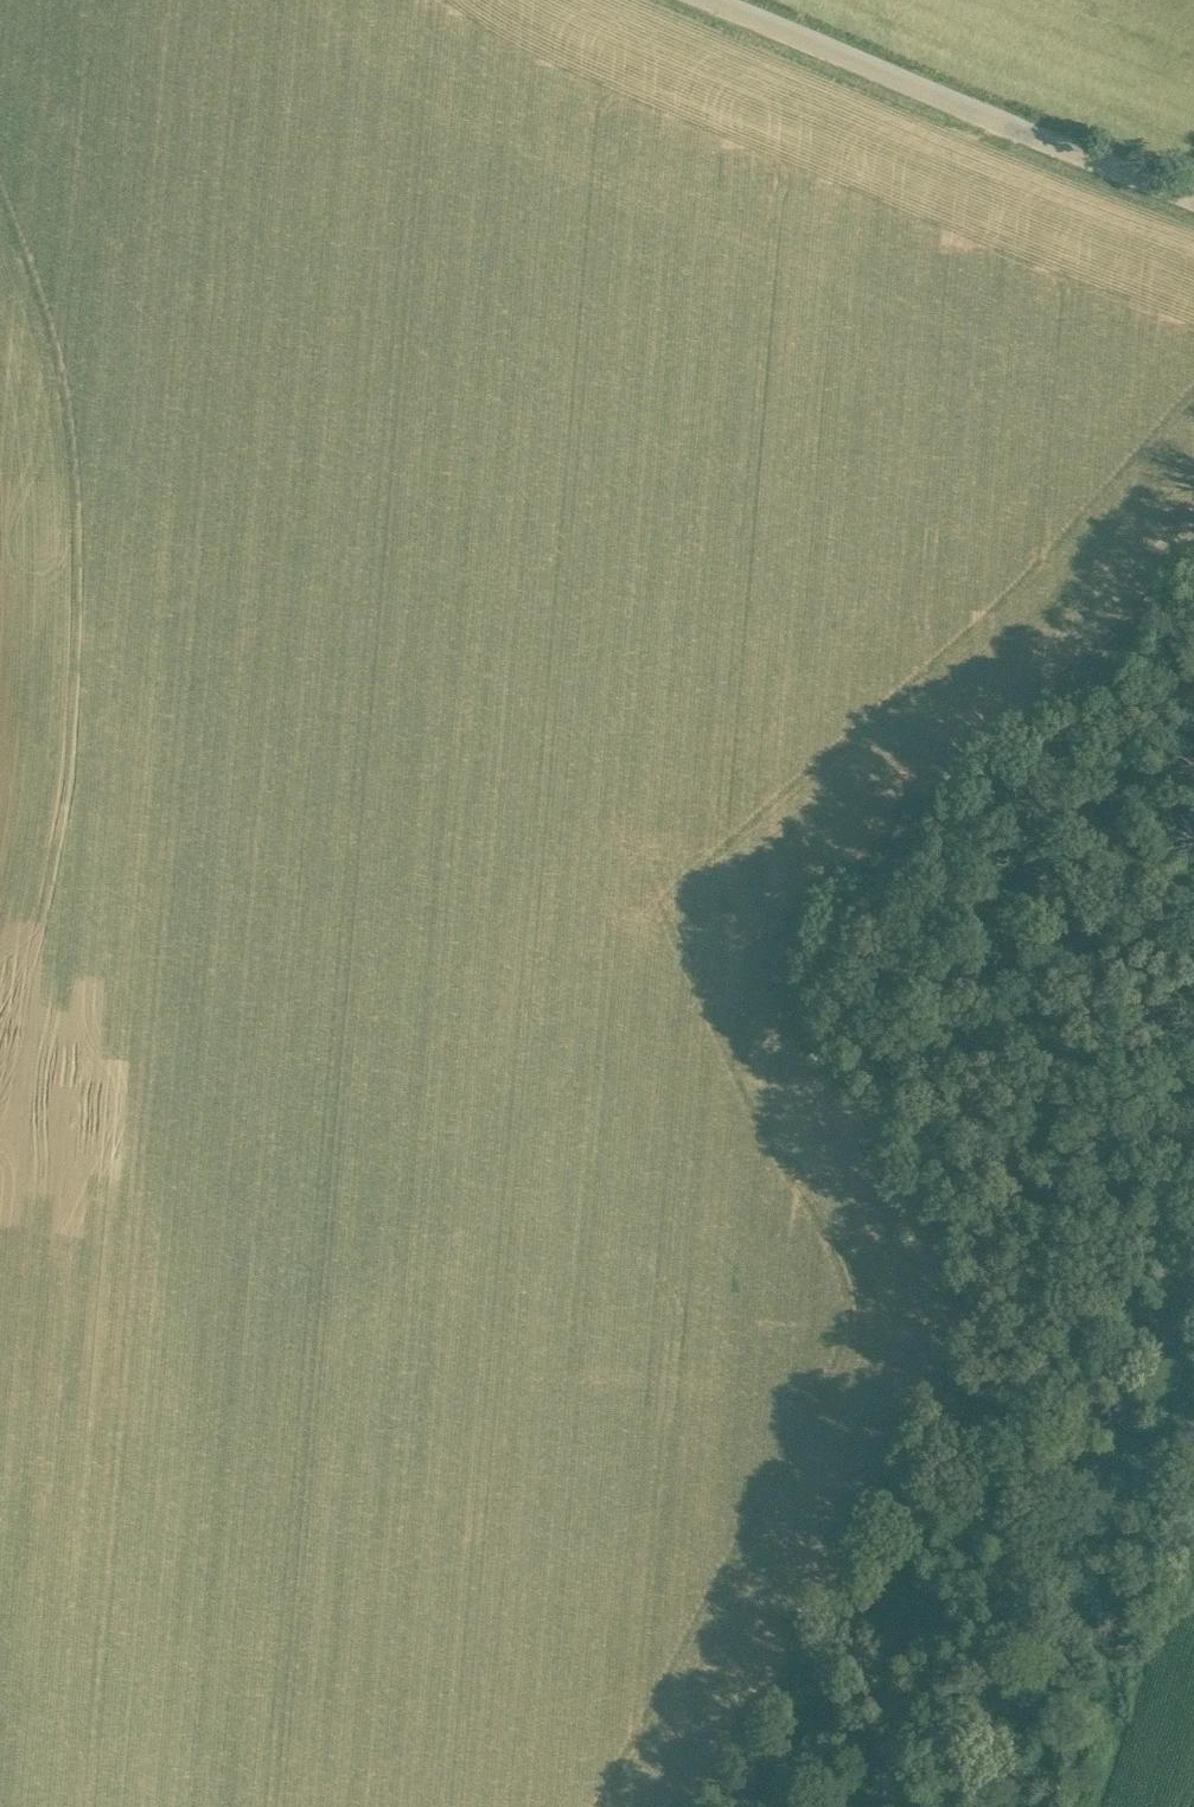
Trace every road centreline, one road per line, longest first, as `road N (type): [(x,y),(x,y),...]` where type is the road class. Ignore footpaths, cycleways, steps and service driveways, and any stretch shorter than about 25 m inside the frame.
road 1 (track): [(1193,533),(769,939)]
road 2 (unclassified): [(1193,184),(736,0)]

